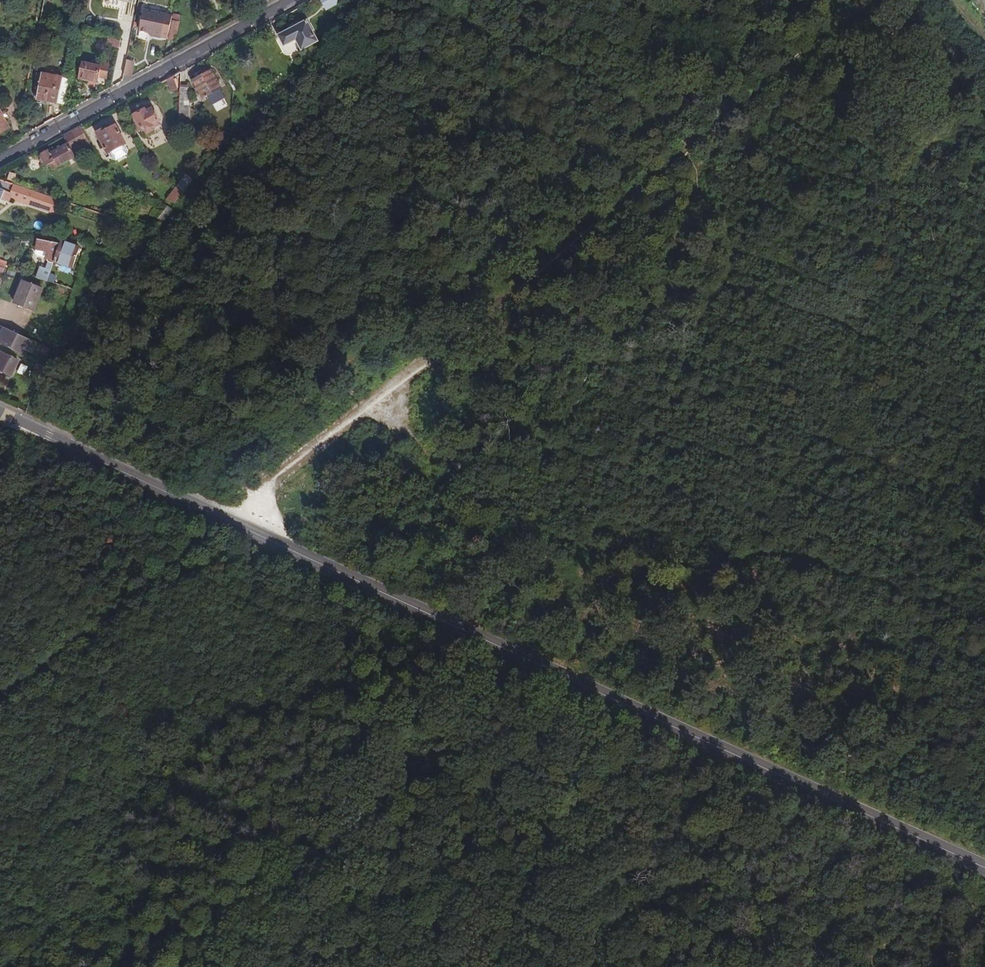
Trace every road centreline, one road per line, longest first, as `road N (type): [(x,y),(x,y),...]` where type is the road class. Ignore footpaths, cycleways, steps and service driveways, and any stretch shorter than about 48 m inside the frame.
road 1 (tertiary): [(0,413),(587,690),(984,867)]
road 2 (residential): [(286,0),(0,158)]

